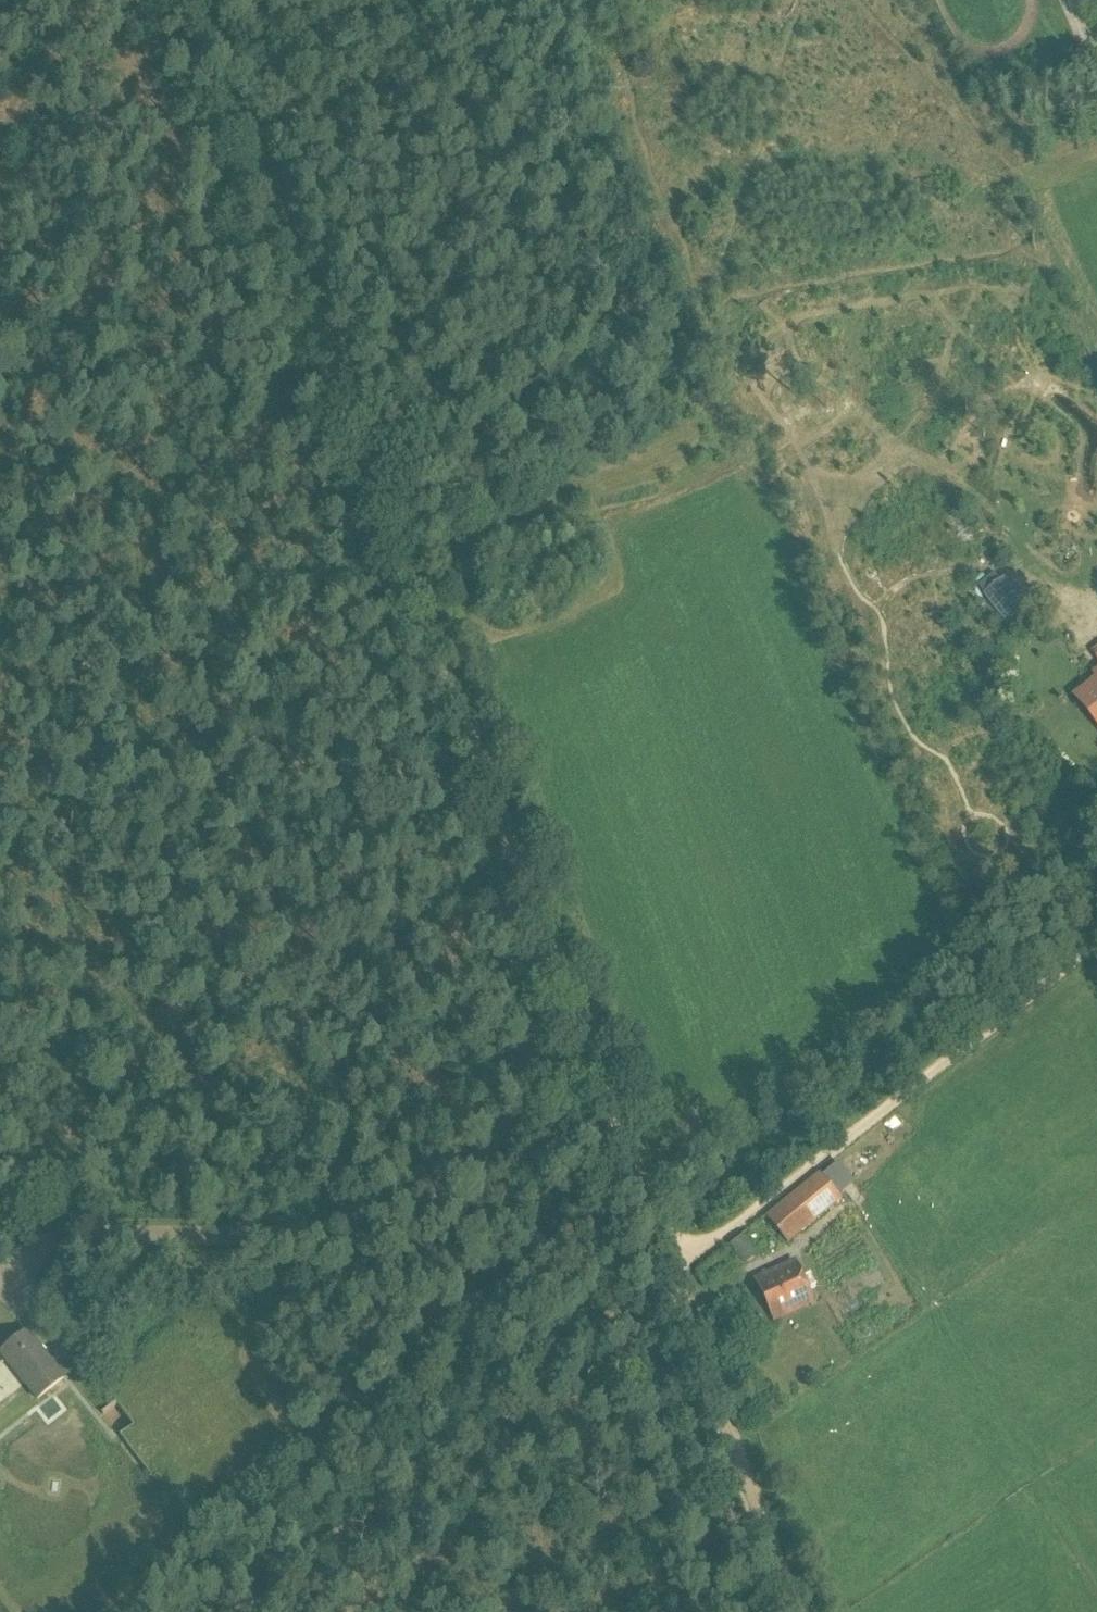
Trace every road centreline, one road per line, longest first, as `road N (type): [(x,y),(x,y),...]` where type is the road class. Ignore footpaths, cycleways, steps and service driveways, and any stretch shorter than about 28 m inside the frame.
road 1 (unclassified): [(561,971),(197,0)]
road 2 (track): [(810,1611),(561,971)]
road 3 (track): [(1096,945),(681,1273)]

